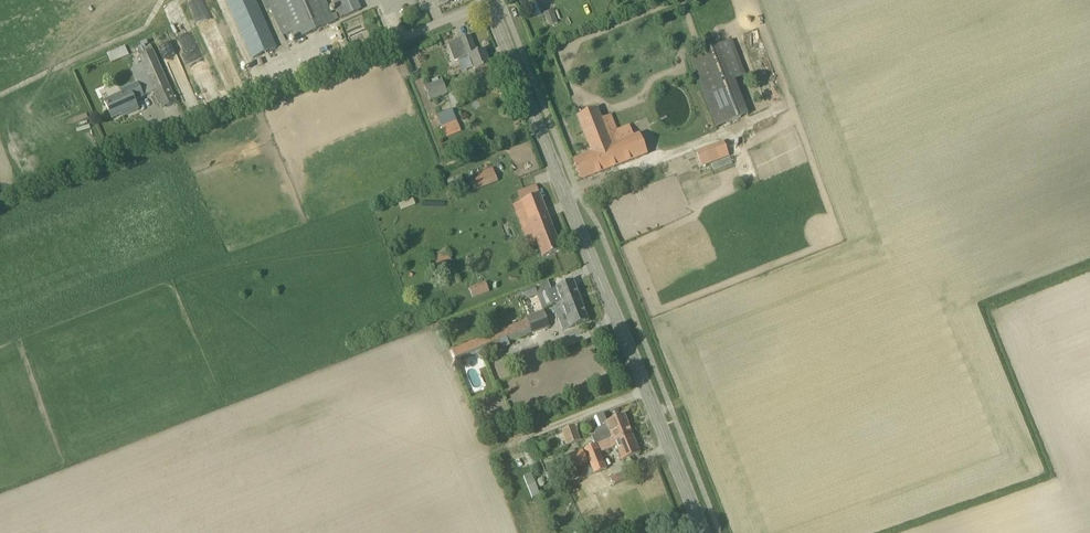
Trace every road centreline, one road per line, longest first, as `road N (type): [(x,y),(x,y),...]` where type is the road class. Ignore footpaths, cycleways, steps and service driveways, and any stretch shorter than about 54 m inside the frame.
road 1 (secondary): [(705,532),(488,3)]
road 2 (unclassified): [(166,133),(488,3)]

